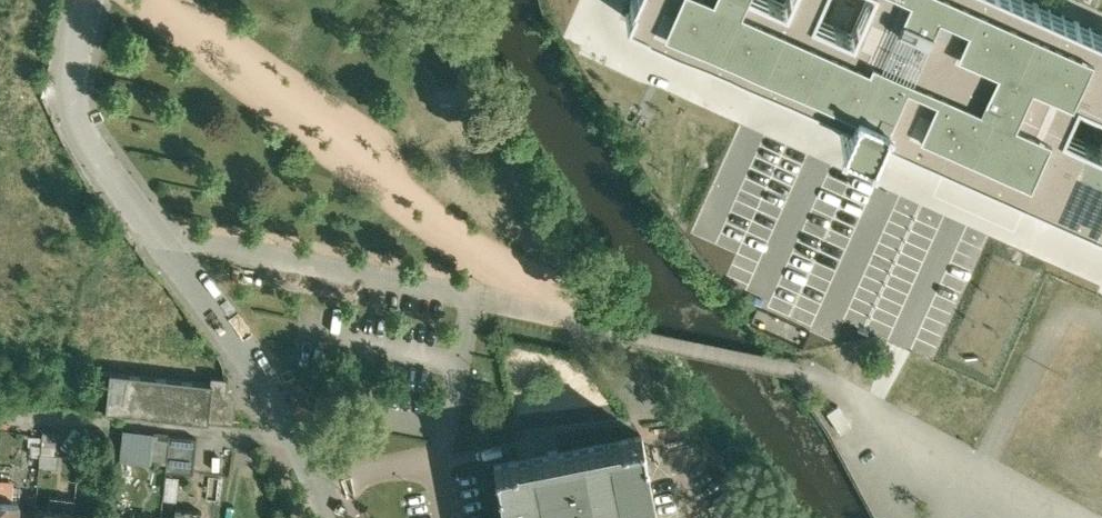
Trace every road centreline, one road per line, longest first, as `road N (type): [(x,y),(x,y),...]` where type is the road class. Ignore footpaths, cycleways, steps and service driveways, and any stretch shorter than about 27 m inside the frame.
road 1 (unclassified): [(89,0),(75,104),(85,137),(236,344),(339,517)]

